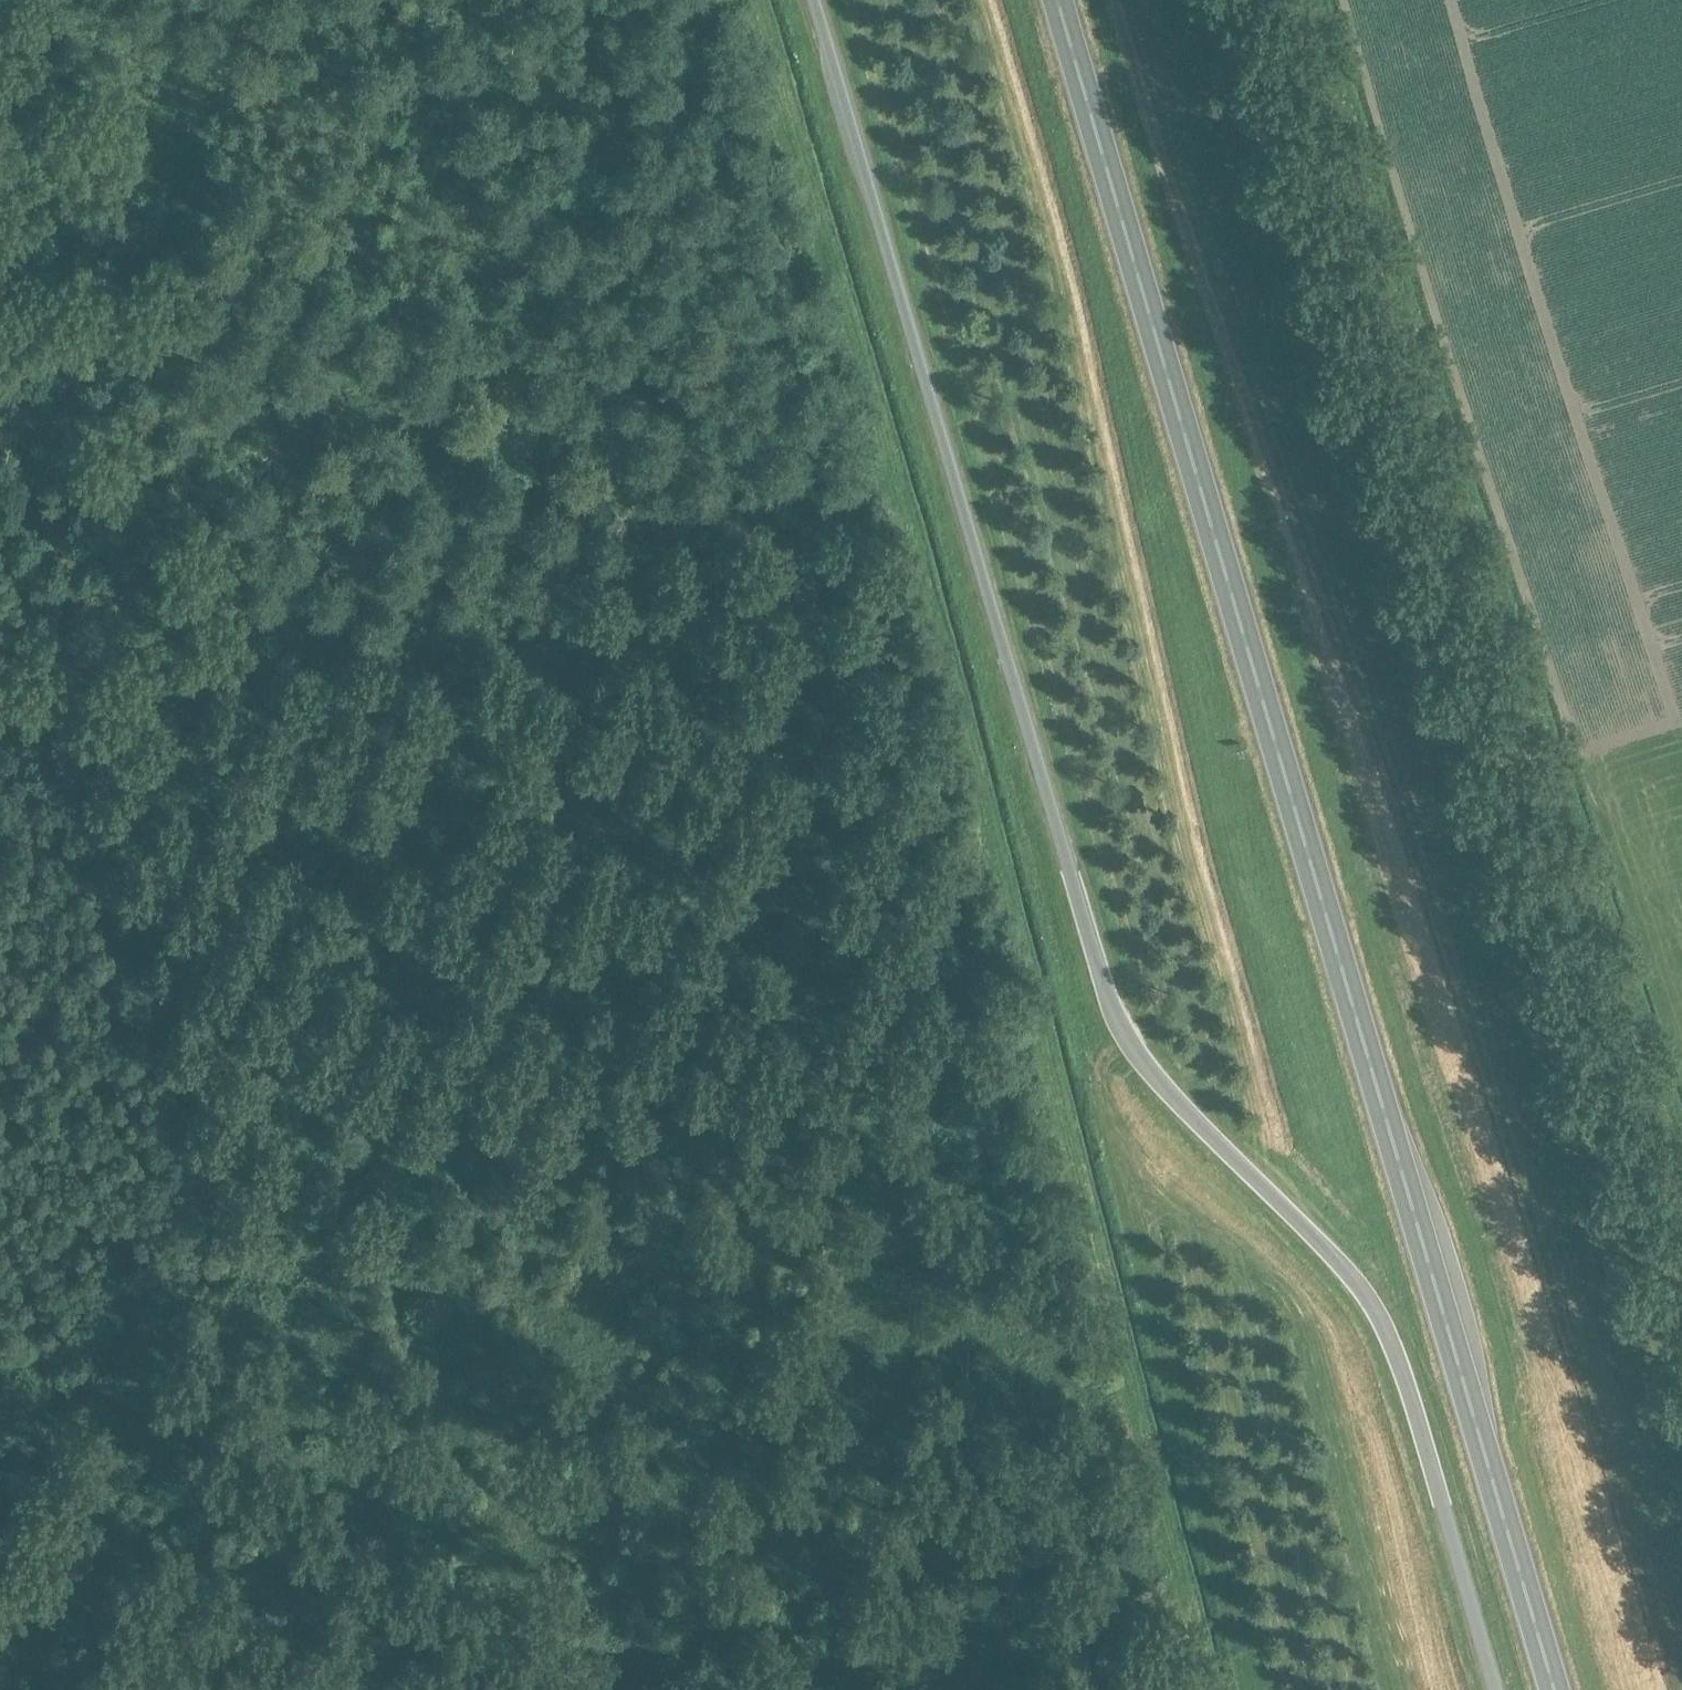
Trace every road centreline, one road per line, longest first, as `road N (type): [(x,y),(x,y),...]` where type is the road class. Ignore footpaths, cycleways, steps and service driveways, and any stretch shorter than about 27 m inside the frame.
road 1 (unclassified): [(1497,1689),(1388,1325),(1299,1214),(1145,1064),(1109,996),(815,0)]
road 2 (trunk): [(1553,1689),(1059,0)]

